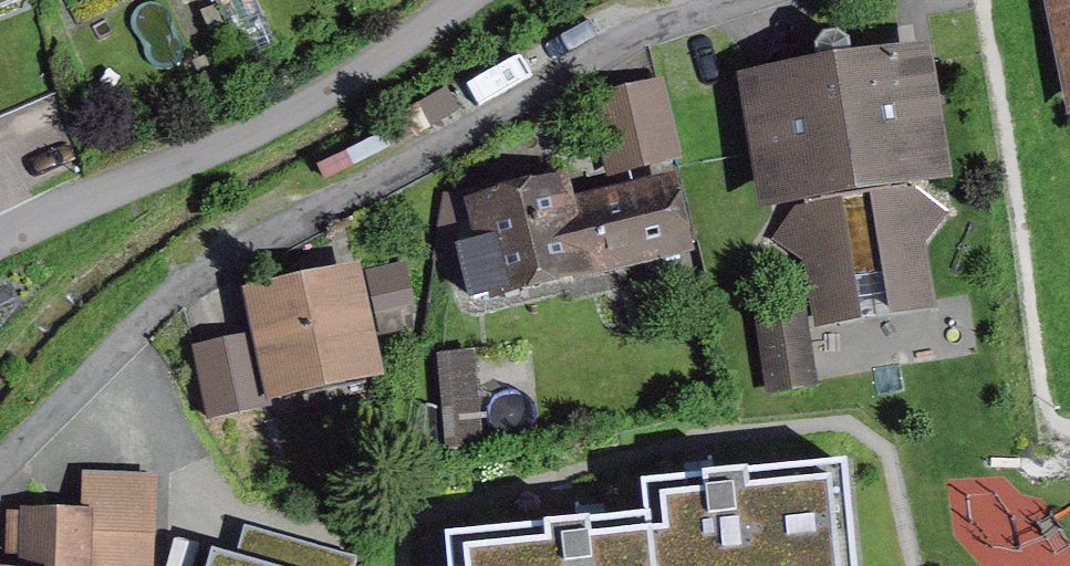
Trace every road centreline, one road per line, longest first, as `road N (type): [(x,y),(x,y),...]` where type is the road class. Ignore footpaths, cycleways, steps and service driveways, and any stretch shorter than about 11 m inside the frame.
road 1 (residential): [(0,467),(183,291),(616,47),(743,0)]
road 2 (residential): [(0,245),(302,110),(464,0)]

